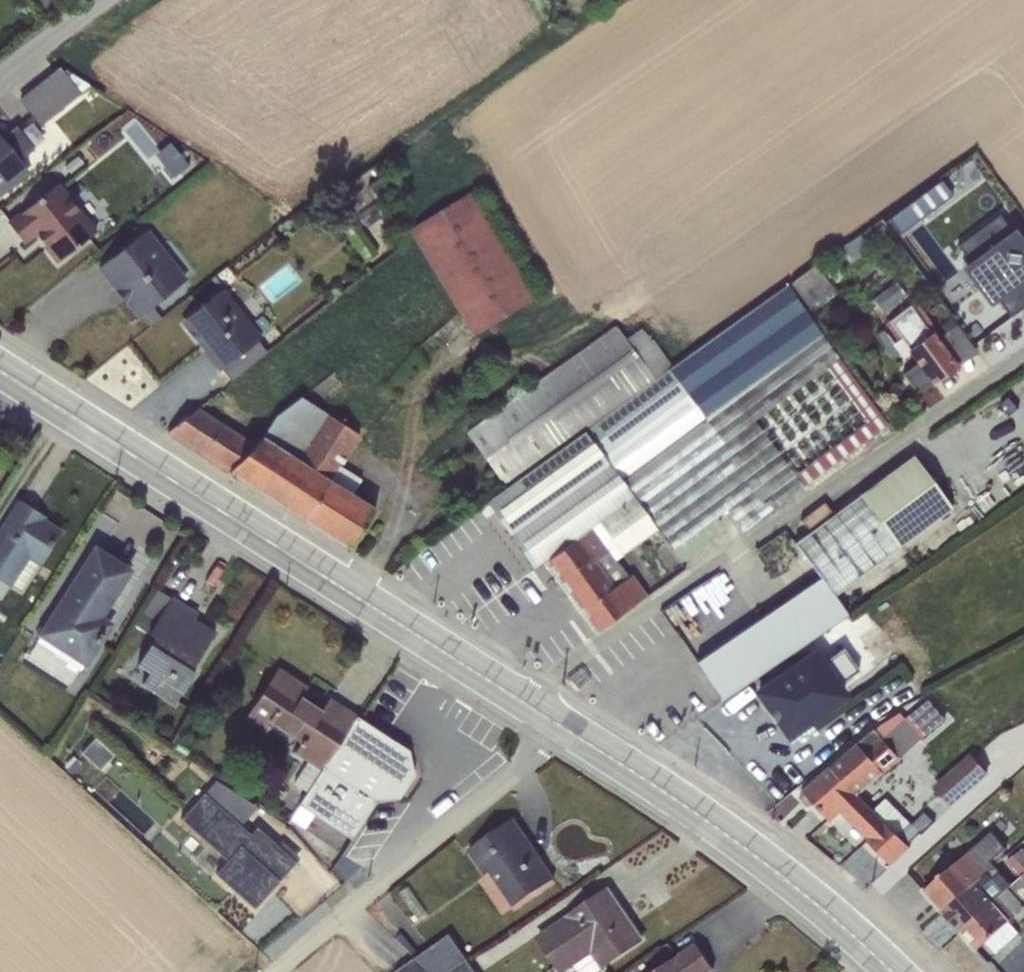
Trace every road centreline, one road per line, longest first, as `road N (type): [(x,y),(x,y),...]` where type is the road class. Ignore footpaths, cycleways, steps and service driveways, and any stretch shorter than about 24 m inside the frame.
road 1 (secondary): [(556,722),(0,372)]
road 2 (track): [(531,706),(550,676),(1023,351)]
road 3 (secondary): [(895,971),(716,827),(556,722)]
road 4 (unclassified): [(270,971),(537,750),(556,722)]
road 5 (unclassified): [(0,80),(101,0)]

